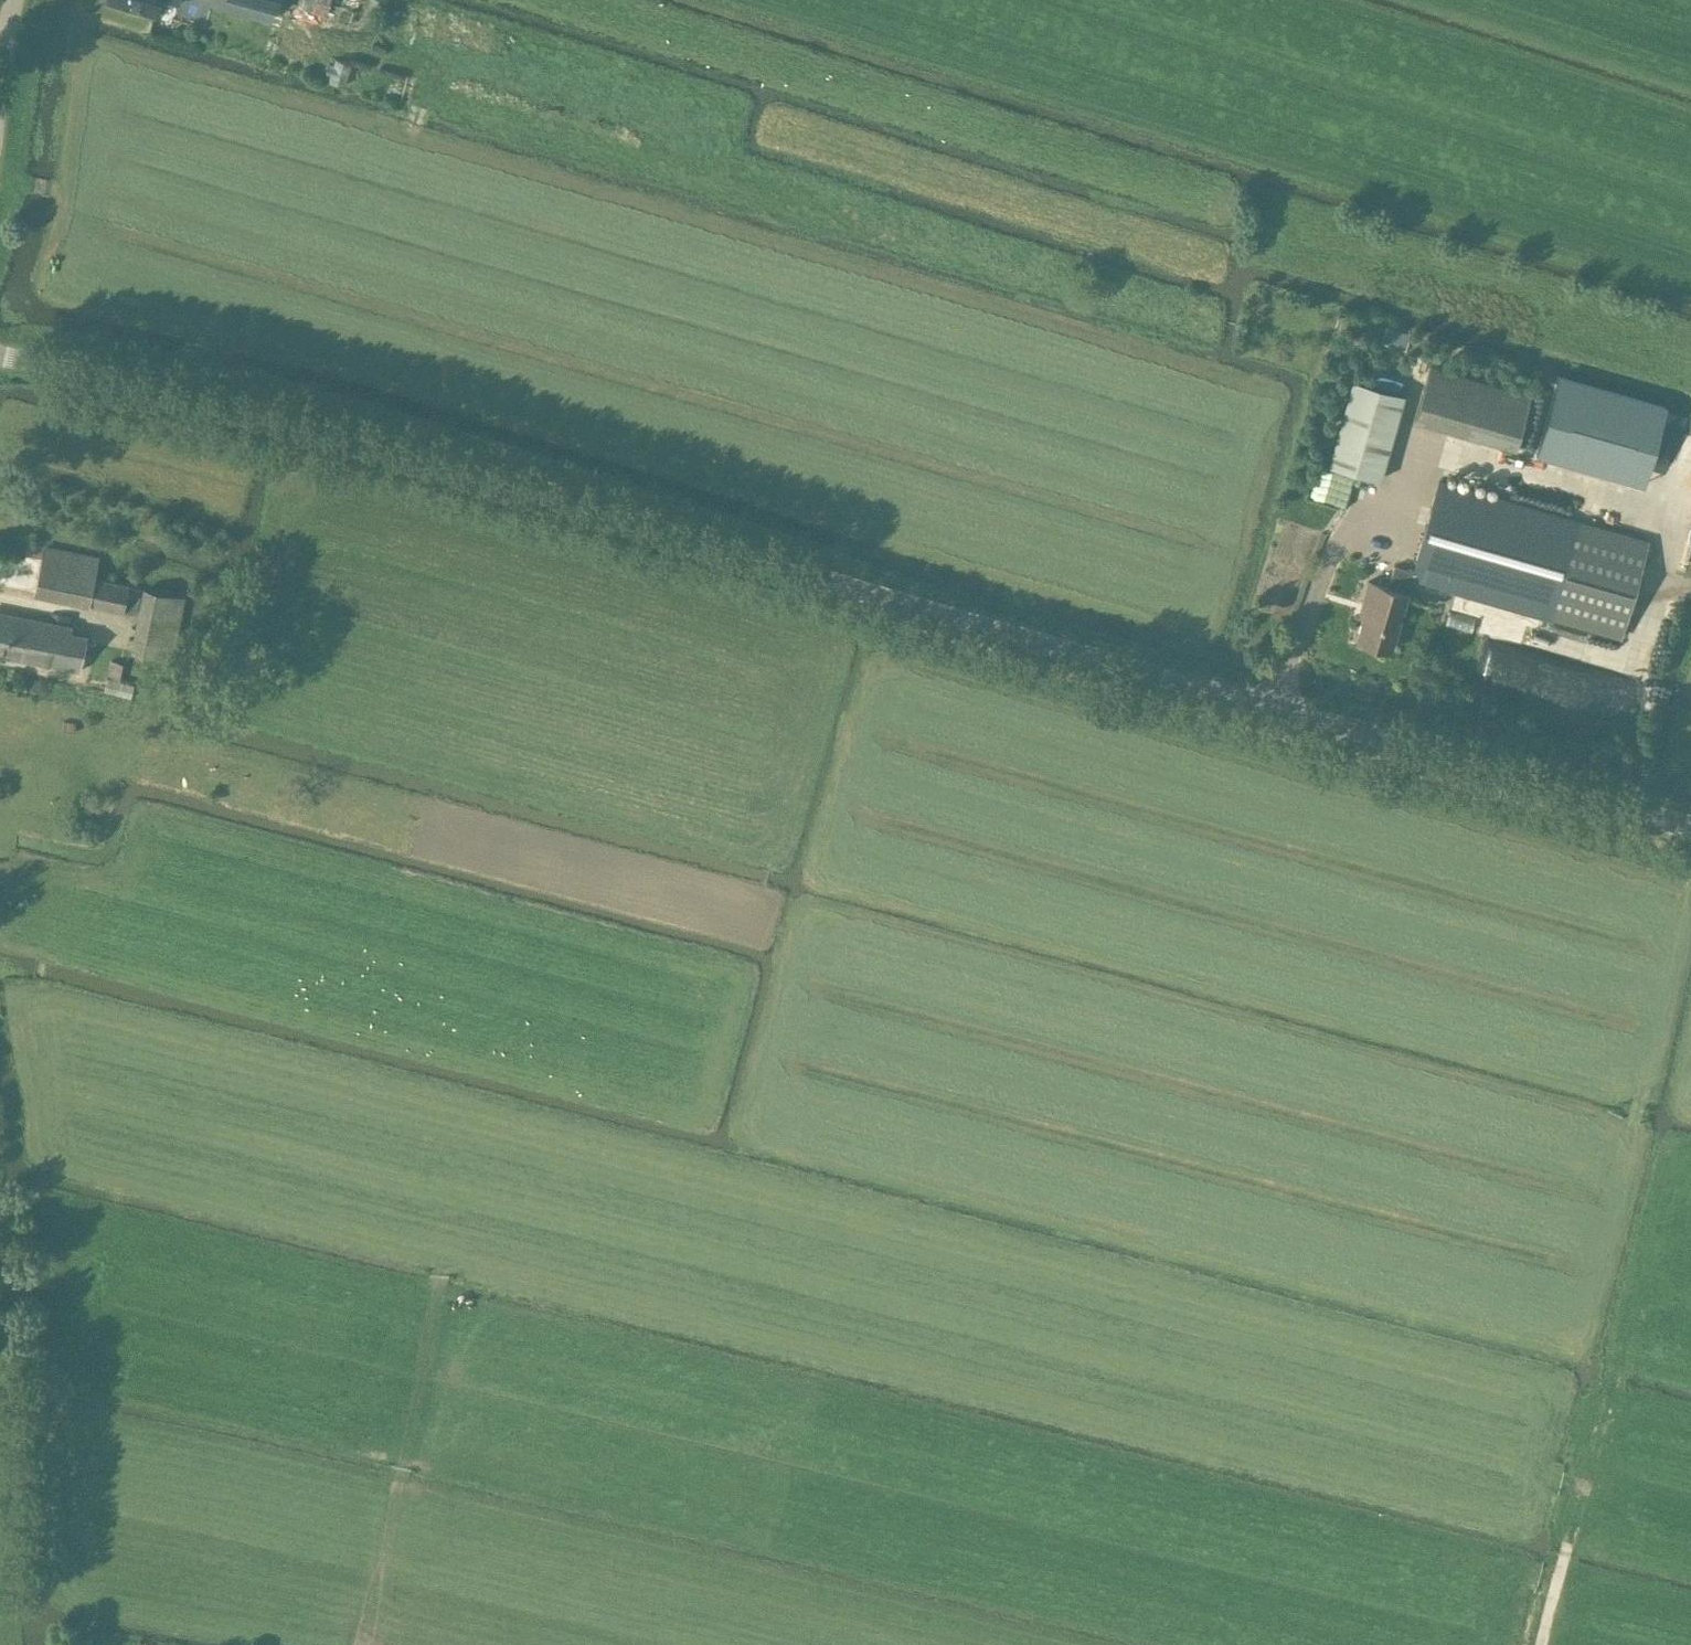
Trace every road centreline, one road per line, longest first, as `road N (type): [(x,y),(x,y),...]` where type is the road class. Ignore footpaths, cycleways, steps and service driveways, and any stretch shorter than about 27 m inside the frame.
road 1 (unclassified): [(1690,827),(307,424),(0,357)]

